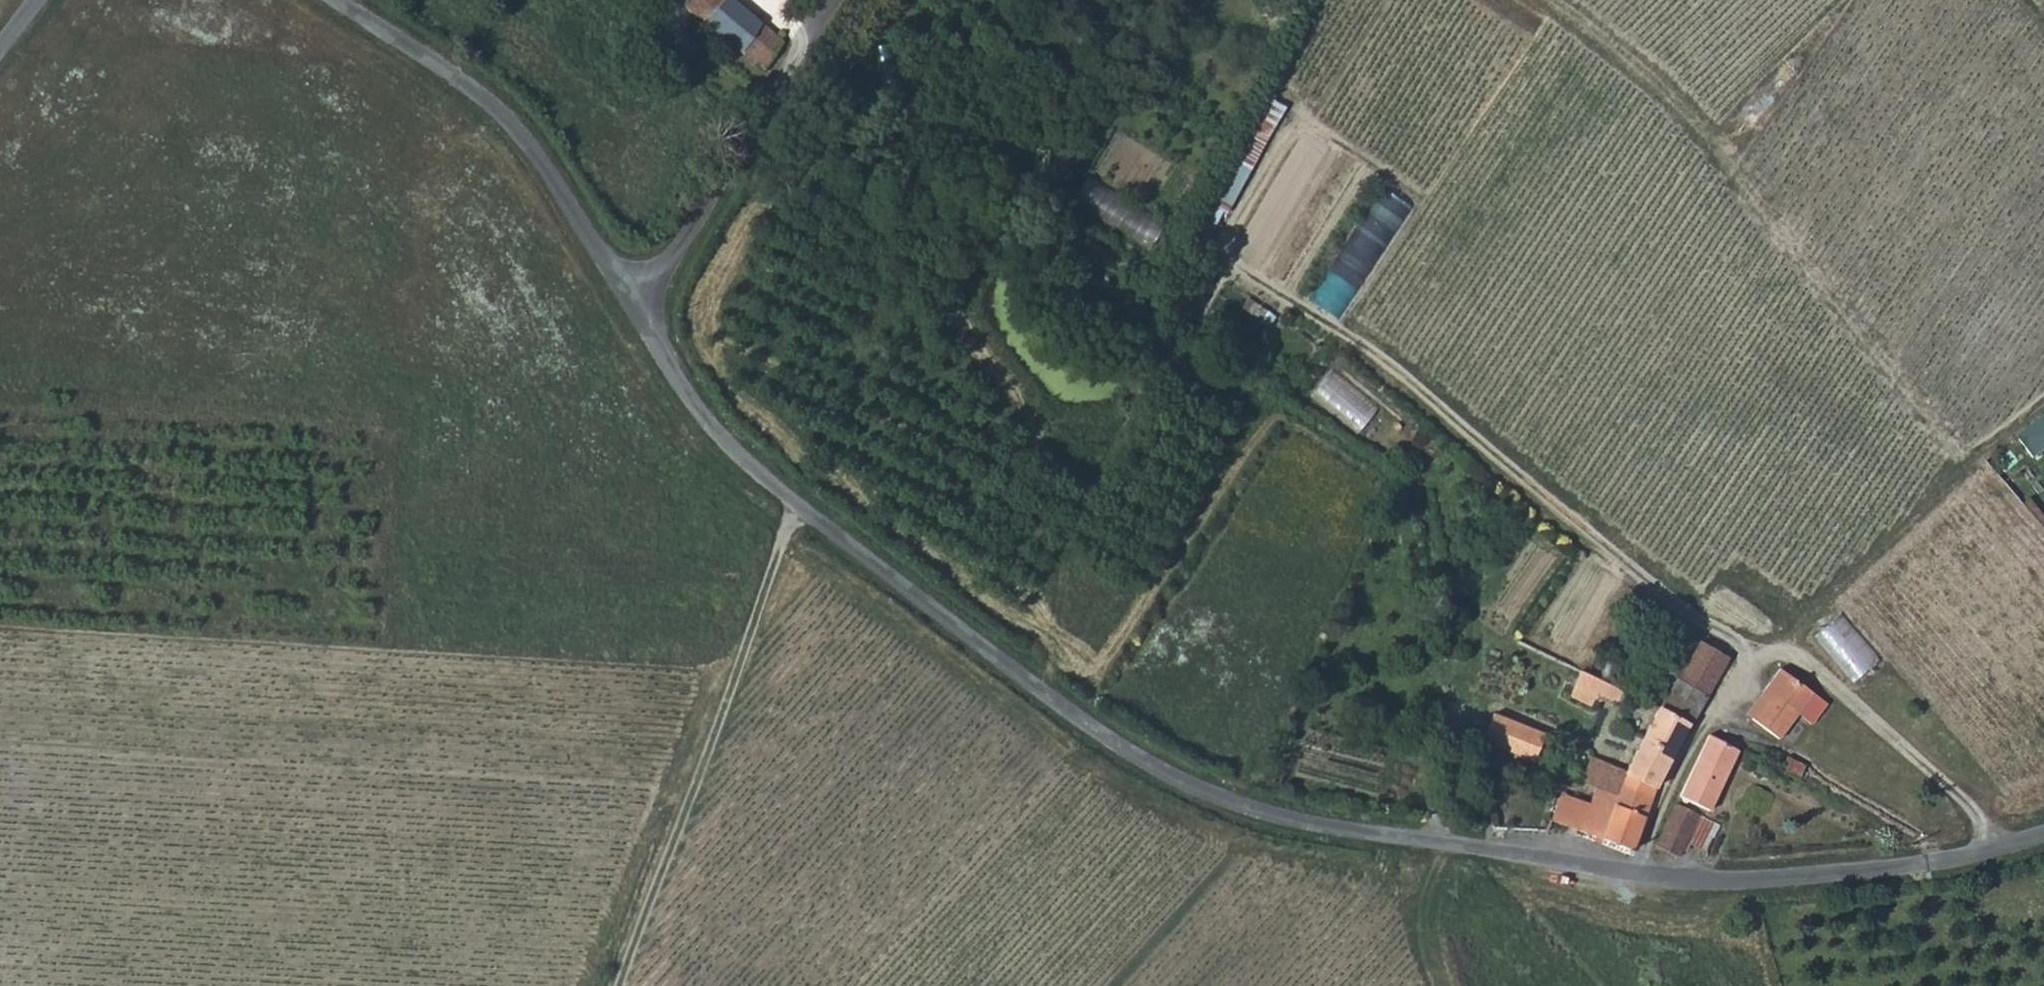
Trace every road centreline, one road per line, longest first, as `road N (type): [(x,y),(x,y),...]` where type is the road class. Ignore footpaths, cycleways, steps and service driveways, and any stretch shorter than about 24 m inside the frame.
road 1 (unclassified): [(330,0),(479,101),(511,132),(667,371),(731,452),(1055,706),(1190,787),(1345,835),(1541,851),(1699,884),(1802,885),(1952,865),(2043,840)]
road 2 (track): [(793,505),(614,985)]

